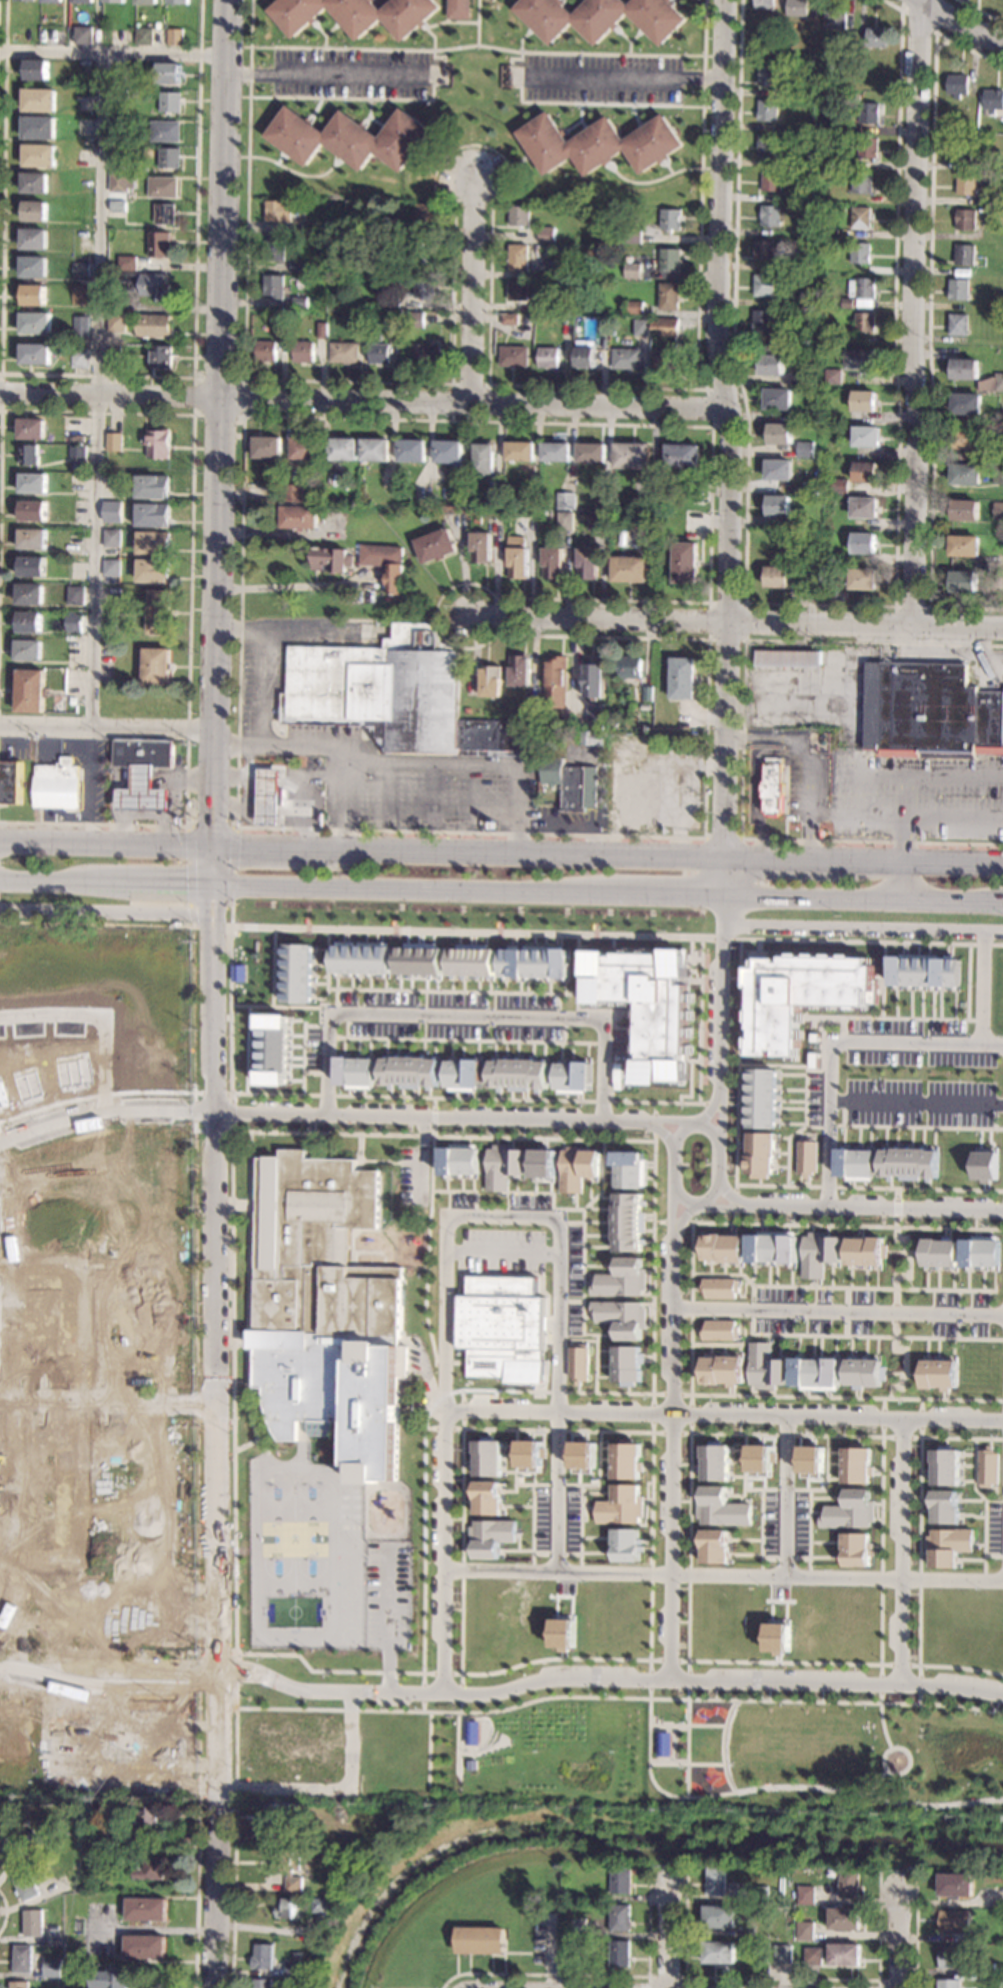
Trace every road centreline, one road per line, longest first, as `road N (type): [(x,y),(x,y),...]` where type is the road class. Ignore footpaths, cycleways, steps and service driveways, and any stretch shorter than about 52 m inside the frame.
road 1 (tertiary): [(211,1987),(219,1688),(213,827),(228,0)]
road 2 (residential): [(718,1087),(731,438),(716,326),(724,0)]
road 3 (residential): [(1002,1696),(880,1683),(568,1679),(485,1695),(298,1691),(248,1673),(0,1669)]
road 4 (primary): [(0,881),(1002,907)]
road 5 (primary): [(1002,862),(0,844)]
road 6 (residential): [(729,407),(0,397)]
road 7 (residential): [(643,1123),(159,1110),(65,1122),(0,1143)]
road 8 (residential): [(913,627),(921,0)]
road 9 (residential): [(1002,1424),(463,1410),(447,1428)]
road 10 (residential): [(673,1233),(670,1681)]
road 11 (residential): [(1002,630),(728,622)]
road 12 (residential): [(445,1693),(447,1428)]
road 13 (residential): [(899,1684),(902,1420)]
road 14 (residential): [(983,933),(720,927)]
road 15 (residential): [(728,622),(469,616)]
road 16 (residential): [(1002,1210),(752,1206)]
road 17 (residential): [(475,404),(477,181)]
road 18 (residential): [(698,1207),(719,1183),(718,1139),(706,1126),(689,1124),(674,1139),(673,1191),(698,1207)]

